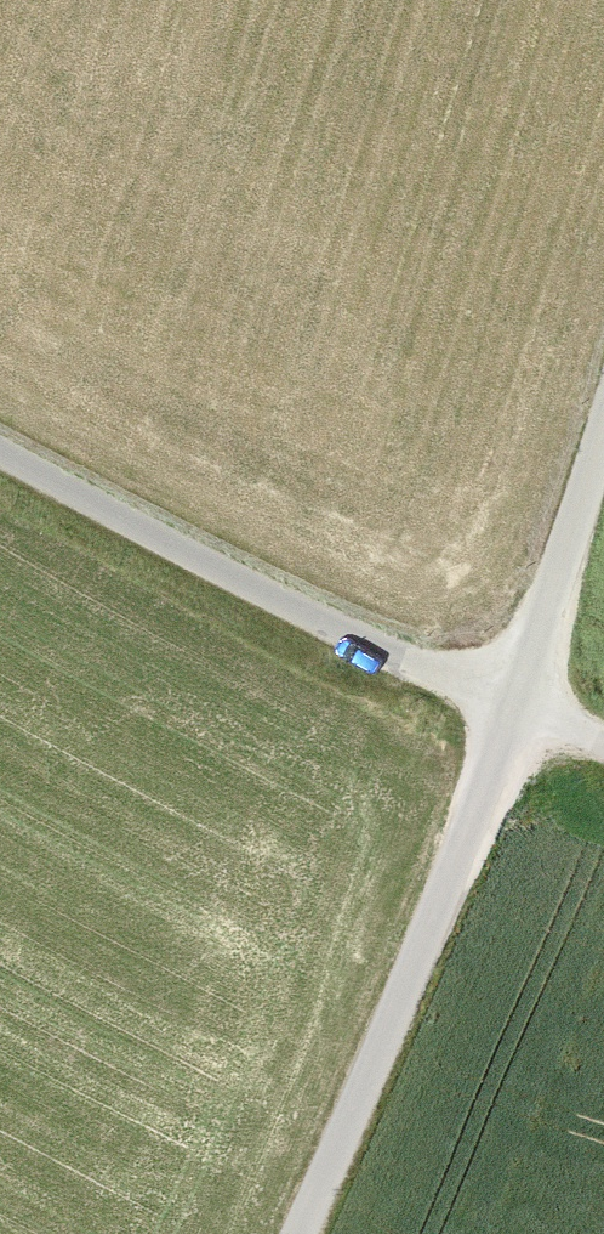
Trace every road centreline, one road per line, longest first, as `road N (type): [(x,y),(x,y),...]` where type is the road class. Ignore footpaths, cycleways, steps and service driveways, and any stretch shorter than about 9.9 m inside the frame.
road 1 (track): [(603,436),(513,713),(304,1233)]
road 2 (unclassified): [(603,747),(286,606),(0,449)]

